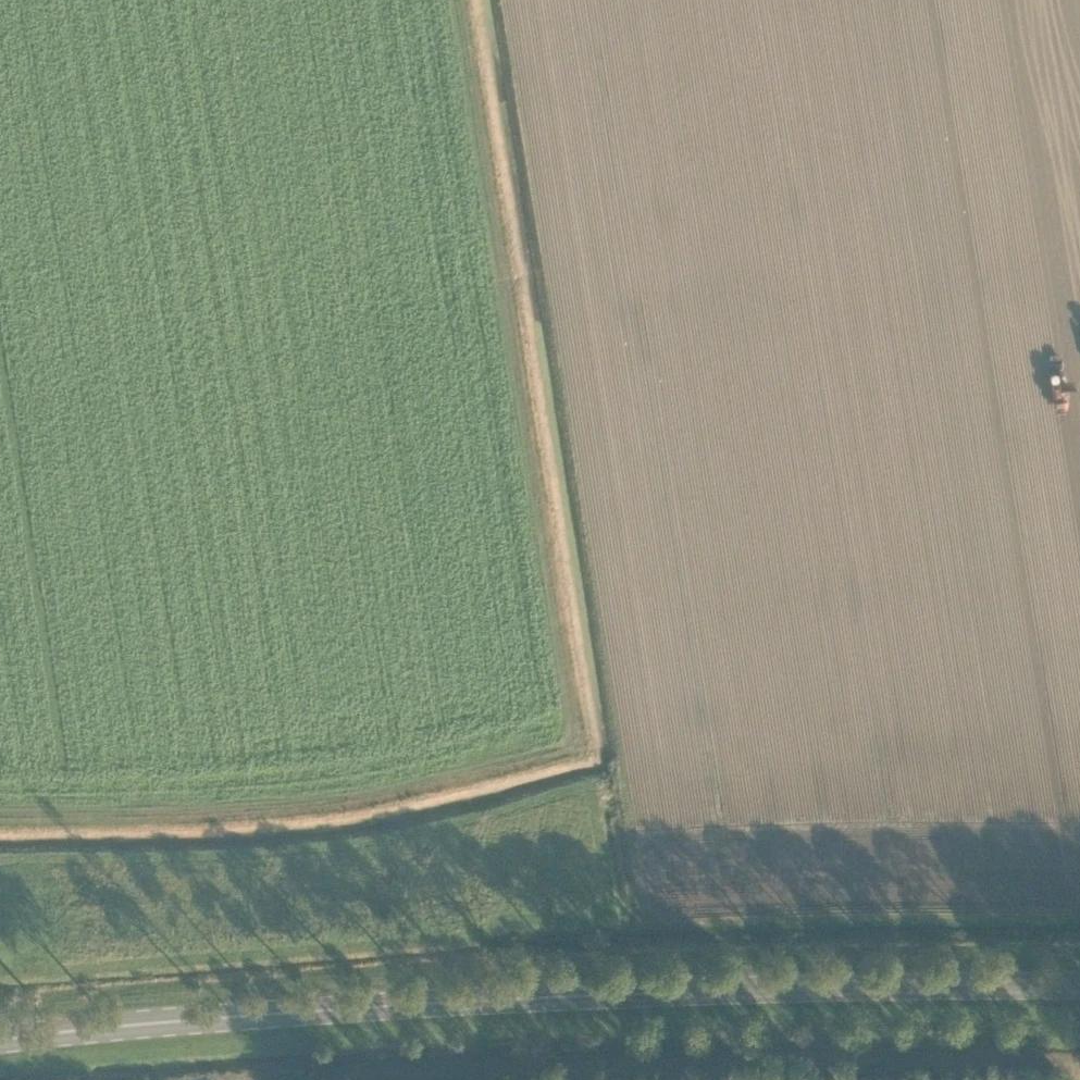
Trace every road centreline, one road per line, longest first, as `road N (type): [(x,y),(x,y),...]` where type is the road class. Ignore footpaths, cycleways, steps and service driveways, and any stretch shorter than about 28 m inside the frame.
road 1 (primary): [(0,1038),(510,997),(1079,983)]

